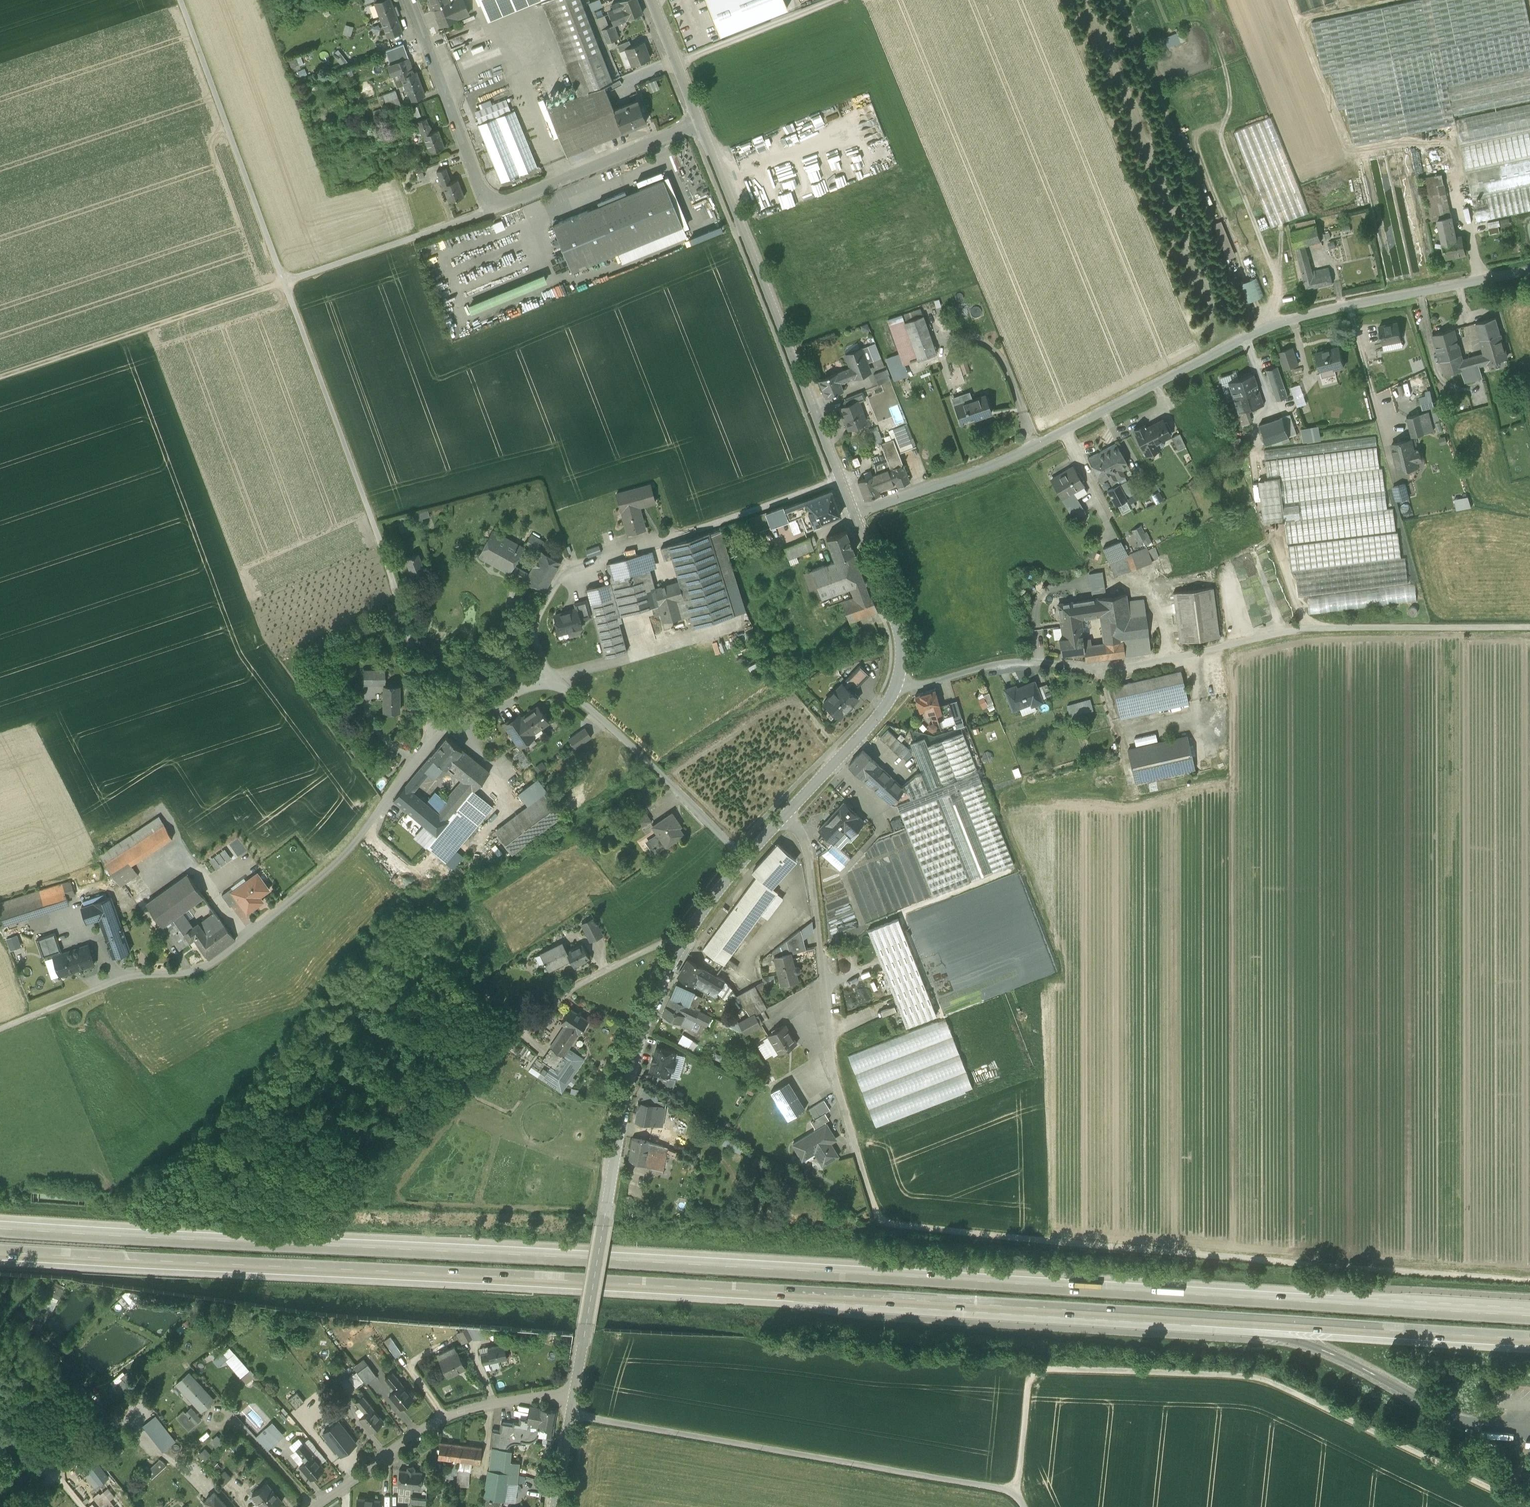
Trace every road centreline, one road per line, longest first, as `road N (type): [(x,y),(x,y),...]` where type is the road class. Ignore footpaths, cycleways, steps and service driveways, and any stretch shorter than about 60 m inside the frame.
road 1 (motorway): [(1529,1317),(0,1230)]
road 2 (motorway): [(0,1253),(1529,1340)]
road 3 (tertiary): [(1529,269),(1284,318),(1007,458),(855,515)]
road 4 (track): [(877,1222),(1529,1281)]
road 5 (unclassified): [(903,686),(1012,661),(1094,673),(1301,628),(1529,627)]
road 6 (unclassified): [(427,739),(333,865),(211,964),(116,979),(0,1029)]
road 7 (tertiary): [(573,1396),(631,1070),(657,989),(686,932)]
road 8 (unclassified): [(284,283),(403,608),(427,739)]
road 9 (unclassified): [(1023,1506),(1016,1491),(570,1414)]
road 10 (residential): [(787,816),(813,860),(832,1065),(877,1222)]
road 11 (unclassified): [(841,480),(564,568),(532,623),(548,685)]
road 12 (residential): [(841,480),(700,125)]
road 13 (unclassified): [(284,283),(179,0)]
road 14 (track): [(0,381),(284,283)]
road 15 (residential): [(573,1396),(491,1406),(439,1423),(313,1506)]
road 16 (unclassified): [(747,855),(571,693),(548,685)]
road 17 (residential): [(493,211),(413,0)]
road 18 (residential): [(700,125),(493,211)]
road 19 (unclassified): [(284,283),(493,211)]
road 20 (unclassified): [(686,932),(574,987),(523,1025)]
road 21 (track): [(835,0),(666,68)]
road 22 (tertiary): [(903,686),(899,633),(855,515)]
road 23 (tertiary): [(787,816),(903,686)]
road 24 (residential): [(700,125),(650,0)]
road 25 (unclassified): [(548,685),(453,718),(427,739)]
road 26 (track): [(82,1506),(55,1473),(122,1414)]

